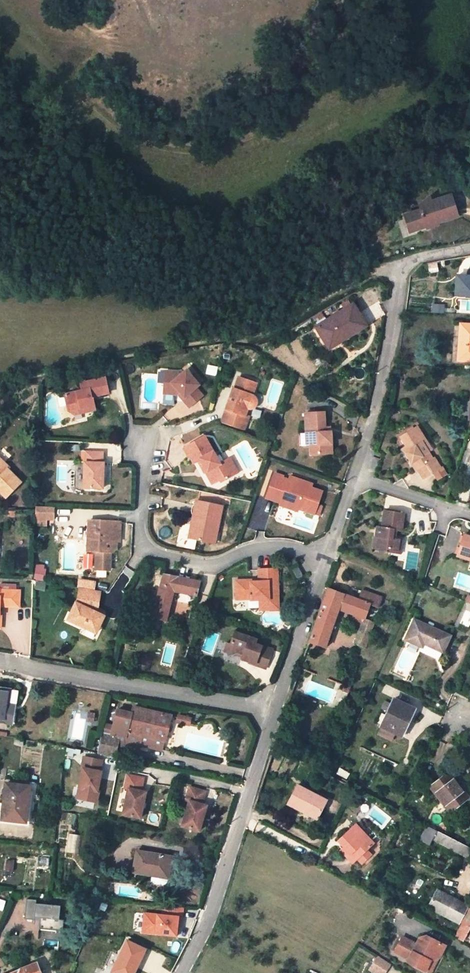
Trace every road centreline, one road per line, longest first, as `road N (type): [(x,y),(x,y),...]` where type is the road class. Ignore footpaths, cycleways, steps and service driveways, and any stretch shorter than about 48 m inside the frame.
road 1 (residential): [(325,558),(387,360),(402,267),(469,250)]
road 2 (residential): [(144,438),(141,541),(153,554),(210,564),(277,544),(325,558)]
road 3 (residential): [(0,665),(274,713)]
road 4 (residential): [(181,972),(206,922),(274,713)]
road 5 (residential): [(274,713),(325,558)]

